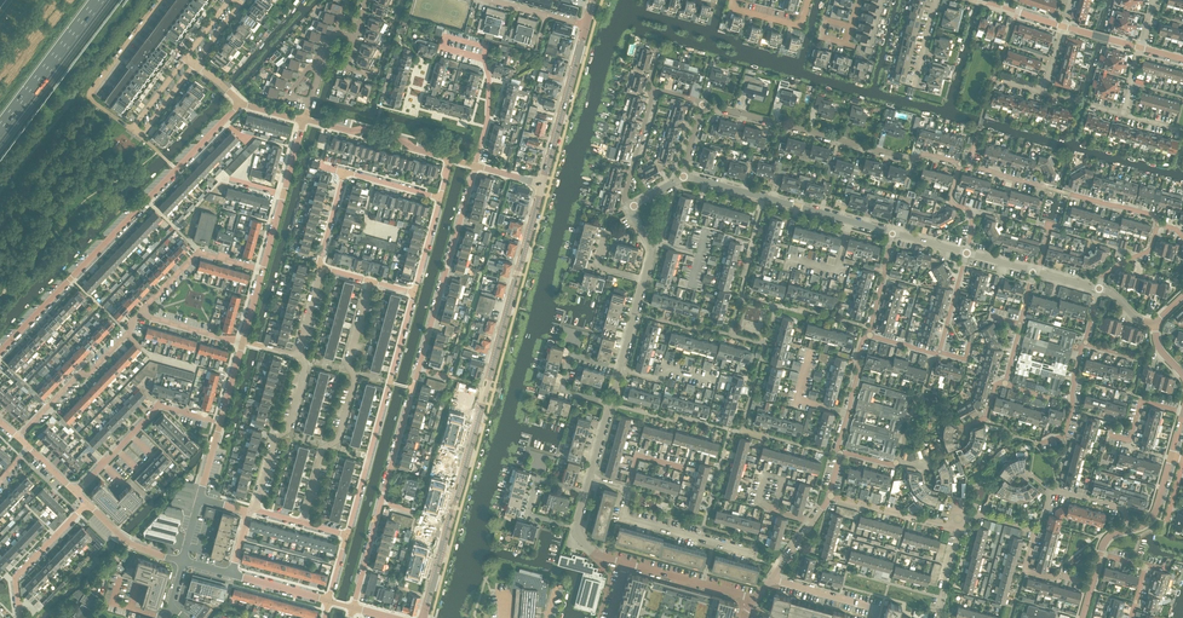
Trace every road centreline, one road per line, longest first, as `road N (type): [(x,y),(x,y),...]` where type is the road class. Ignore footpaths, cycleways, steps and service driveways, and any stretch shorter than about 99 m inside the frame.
road 1 (residential): [(353,607),(476,166)]
road 2 (tertiary): [(423,617),(542,185)]
road 3 (residential): [(0,351),(240,103)]
road 4 (residential): [(307,524),(336,439),(372,282)]
road 5 (residential): [(415,293),(349,535)]
road 6 (residential): [(908,158),(703,103)]
road 7 (residential): [(1081,581),(1024,570),(1035,530),(963,510),(959,528)]
road 8 (residential): [(18,437),(128,333),(142,309)]
road 9 (unclassified): [(162,0),(88,96),(132,130)]
road 10 (residential): [(73,491),(159,406),(210,419)]
road 11 (residential): [(849,219),(683,178)]
road 12 (residential): [(758,556),(627,523),(626,491)]
road 13 (residential): [(258,510),(305,368),(298,354)]
road 14 (tertiary): [(542,185),(585,26)]
road 15 (motorway): [(0,130),(99,0)]
road 16 (tertiary): [(200,498),(243,341)]
road 17 (tertiary): [(450,158),(304,120)]
road 18 (residential): [(142,309),(200,253),(261,271)]
road 19 (residential): [(611,405),(561,391),(572,357),(622,370)]
road 20 (residential): [(19,617),(15,582),(87,507)]
road 21 (residential): [(577,527),(527,514),(537,479),(586,491)]
road 22 (residential): [(959,528),(828,494)]
road 23 (residential): [(626,563),(755,599)]
road 24 (residential): [(644,280),(597,266),(605,231),(648,241)]
road 25 (residential): [(635,208),(625,195),(655,90)]
road 26 (residential): [(1130,529),(1123,508),(1051,489),(1030,473)]

